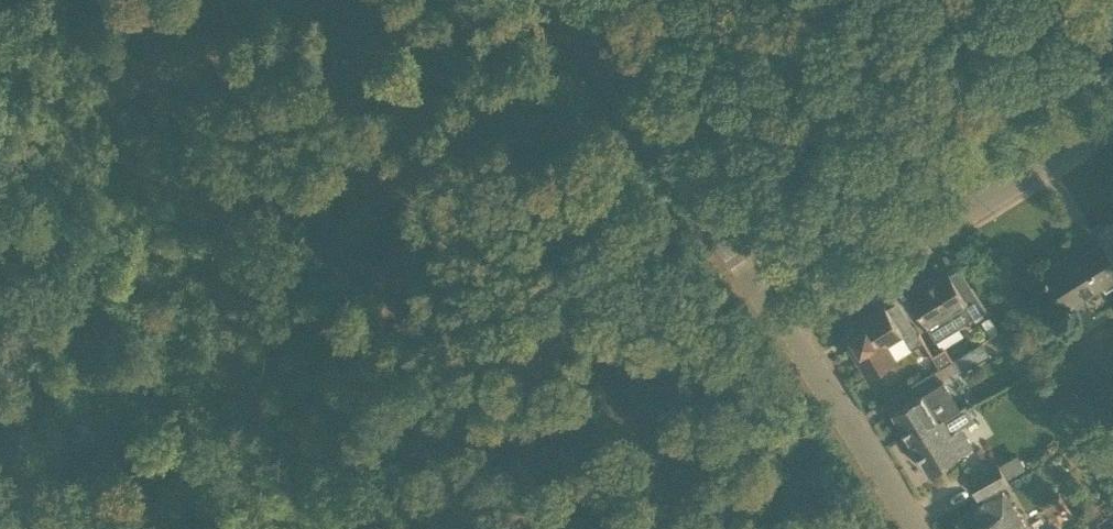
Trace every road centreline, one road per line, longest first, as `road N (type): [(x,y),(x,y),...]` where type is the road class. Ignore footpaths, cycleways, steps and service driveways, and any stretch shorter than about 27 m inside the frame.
road 1 (tertiary): [(788,322),(561,0)]
road 2 (residential): [(1112,114),(788,322)]
road 3 (tertiary): [(911,528),(788,322)]

